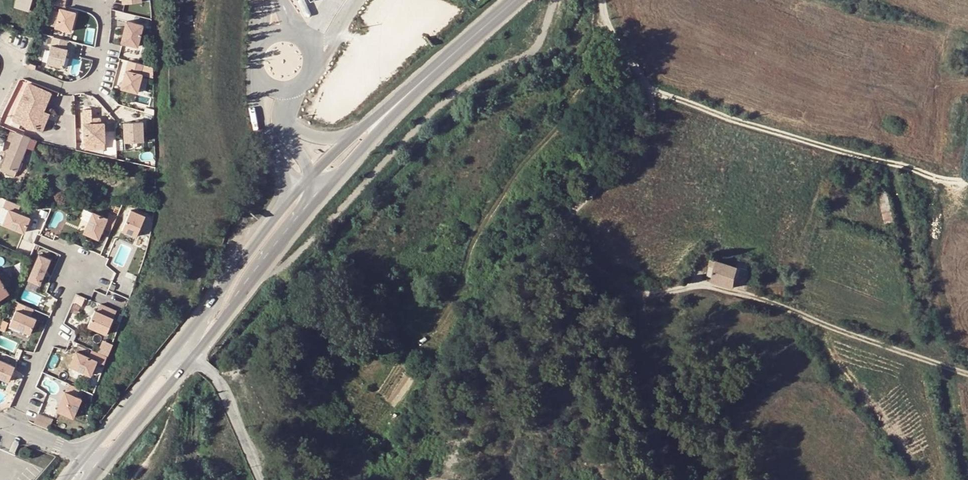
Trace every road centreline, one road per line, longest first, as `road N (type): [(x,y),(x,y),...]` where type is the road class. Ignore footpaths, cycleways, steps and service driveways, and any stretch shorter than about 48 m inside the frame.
road 1 (unclassified): [(650,92),(646,133),(557,228),(554,254),(639,297),(703,286),(967,372)]
road 2 (unclassified): [(650,92),(963,181)]
road 3 (secondary): [(296,195),(178,346)]
road 4 (secondary): [(329,191),(455,55)]
road 5 (secondary): [(193,359),(309,215)]
road 6 (residential): [(79,266),(10,426)]
road 7 (residential): [(11,63),(70,89),(94,80),(106,0)]
road 8 (secondary): [(178,346),(86,457)]
road 9 (secondary): [(101,467),(193,359)]
road 10 (residential): [(259,479),(220,384),(193,359)]
road 11 (secondary): [(455,55),(347,141)]
road 12 (unclassified): [(259,77),(258,117),(296,195)]

